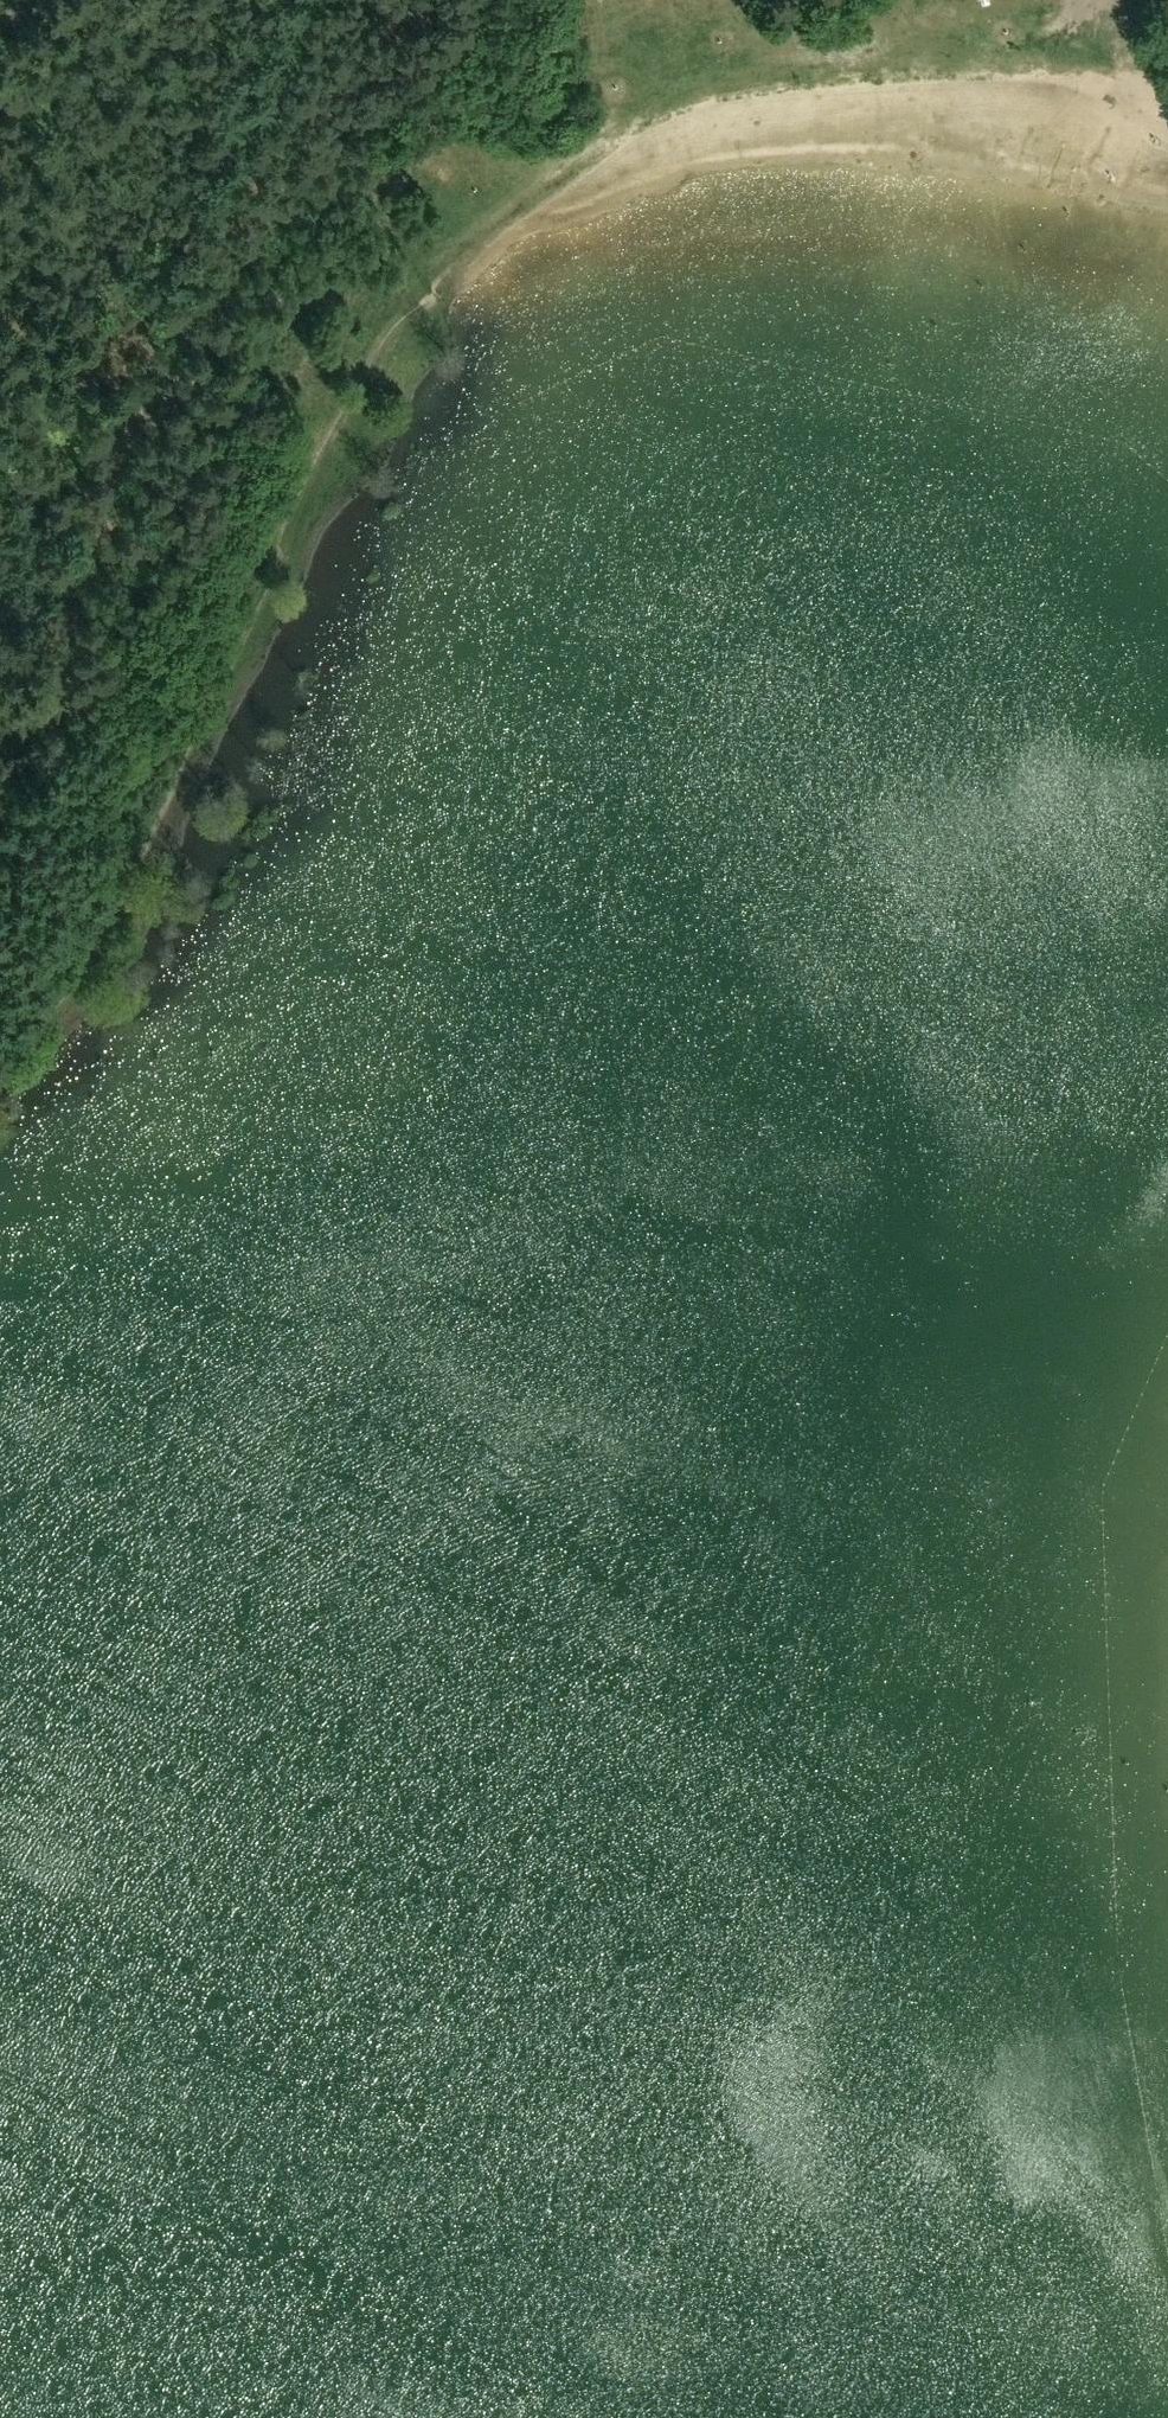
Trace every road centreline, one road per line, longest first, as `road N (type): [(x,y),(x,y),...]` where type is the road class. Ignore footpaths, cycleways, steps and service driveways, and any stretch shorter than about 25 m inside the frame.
road 1 (track): [(415,0),(392,80),(232,257),(140,378),(0,767)]

